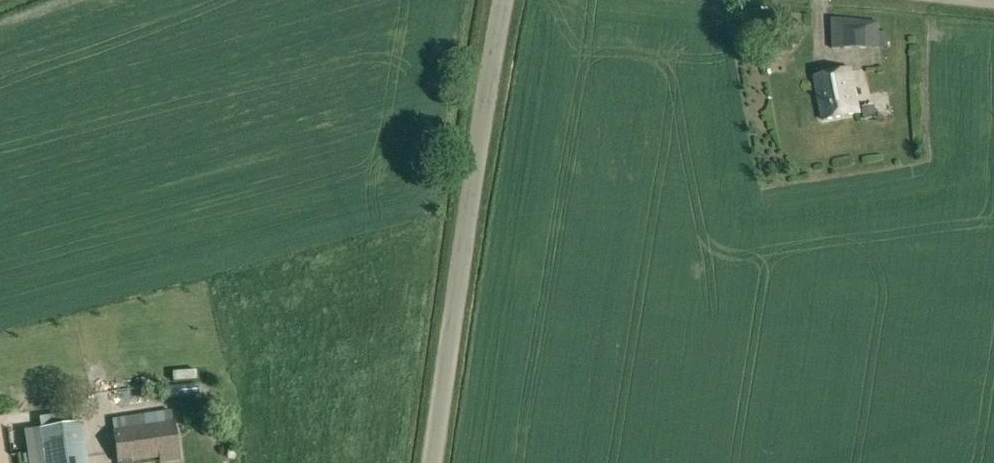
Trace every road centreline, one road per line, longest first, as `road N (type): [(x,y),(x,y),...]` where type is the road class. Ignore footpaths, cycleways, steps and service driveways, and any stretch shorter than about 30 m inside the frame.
road 1 (unclassified): [(436,462),(507,0)]

